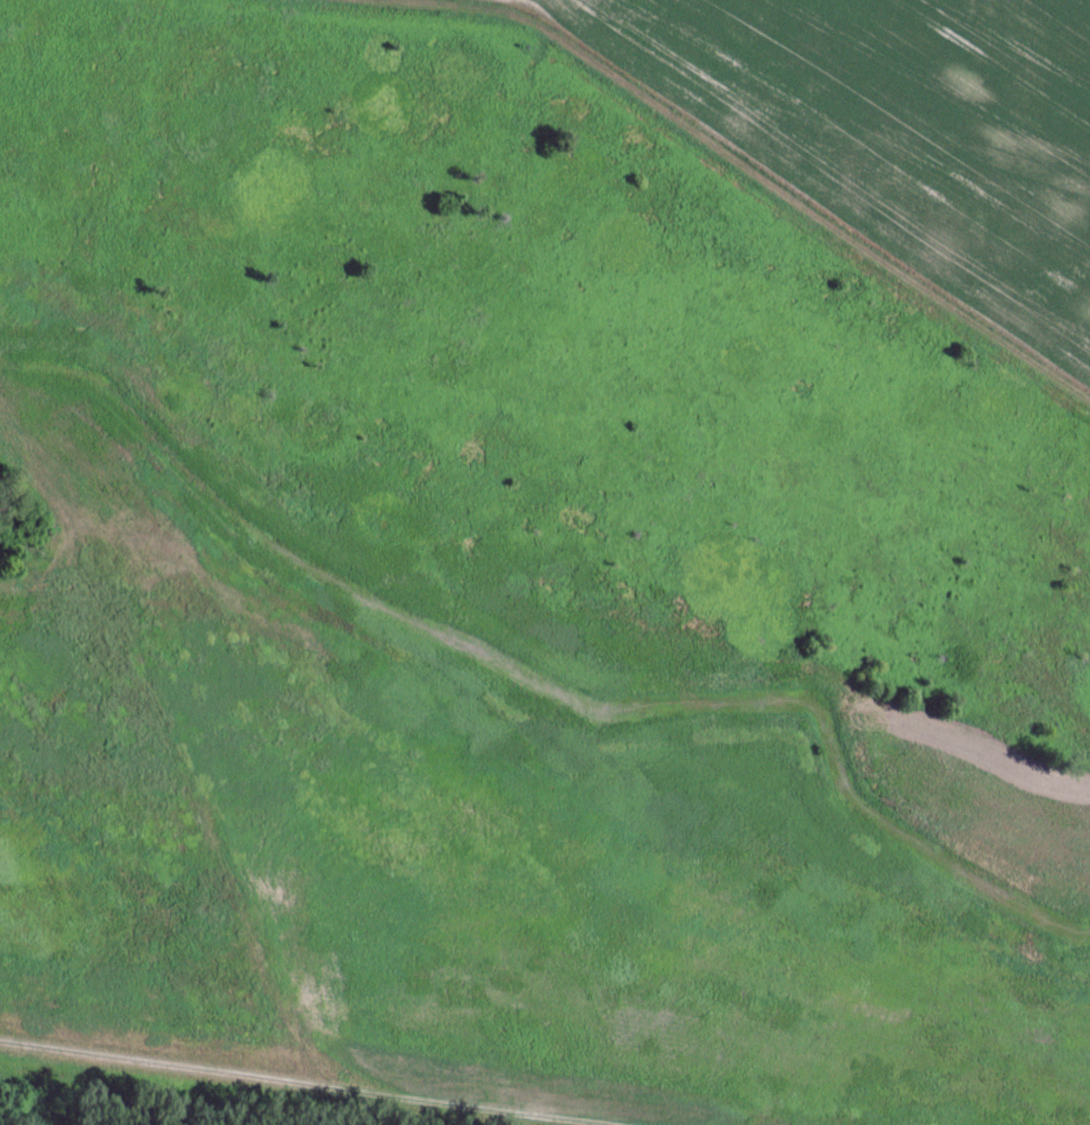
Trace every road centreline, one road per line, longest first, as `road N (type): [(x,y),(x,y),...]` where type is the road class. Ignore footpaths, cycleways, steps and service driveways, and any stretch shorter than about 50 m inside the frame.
road 1 (track): [(612,1124),(394,1096),(262,1065),(0,1036)]

